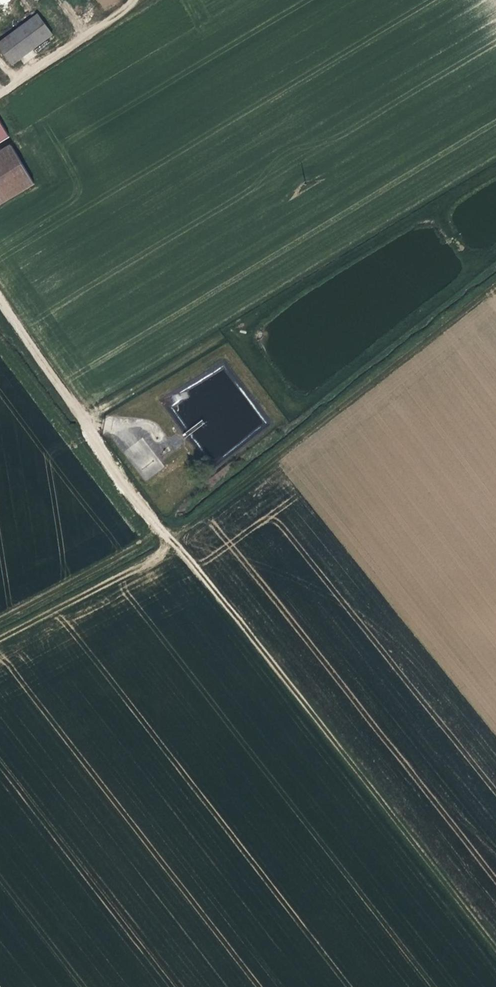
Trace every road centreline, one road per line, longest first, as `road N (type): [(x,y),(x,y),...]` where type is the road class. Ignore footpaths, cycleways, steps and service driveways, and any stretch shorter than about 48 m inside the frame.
road 1 (track): [(0,295),(173,539),(495,950)]
road 2 (track): [(495,286),(158,557),(0,641)]
road 3 (track): [(0,620),(147,541),(163,524)]
road 4 (track): [(134,0),(0,89)]

